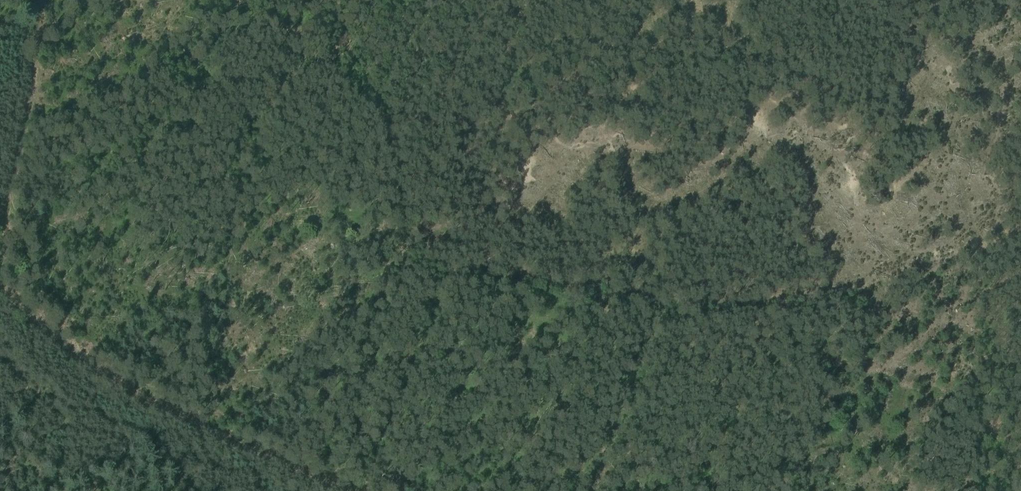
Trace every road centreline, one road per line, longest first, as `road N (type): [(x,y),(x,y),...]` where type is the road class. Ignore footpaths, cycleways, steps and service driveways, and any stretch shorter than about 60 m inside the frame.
road 1 (track): [(0,288),(123,384),(348,490)]

